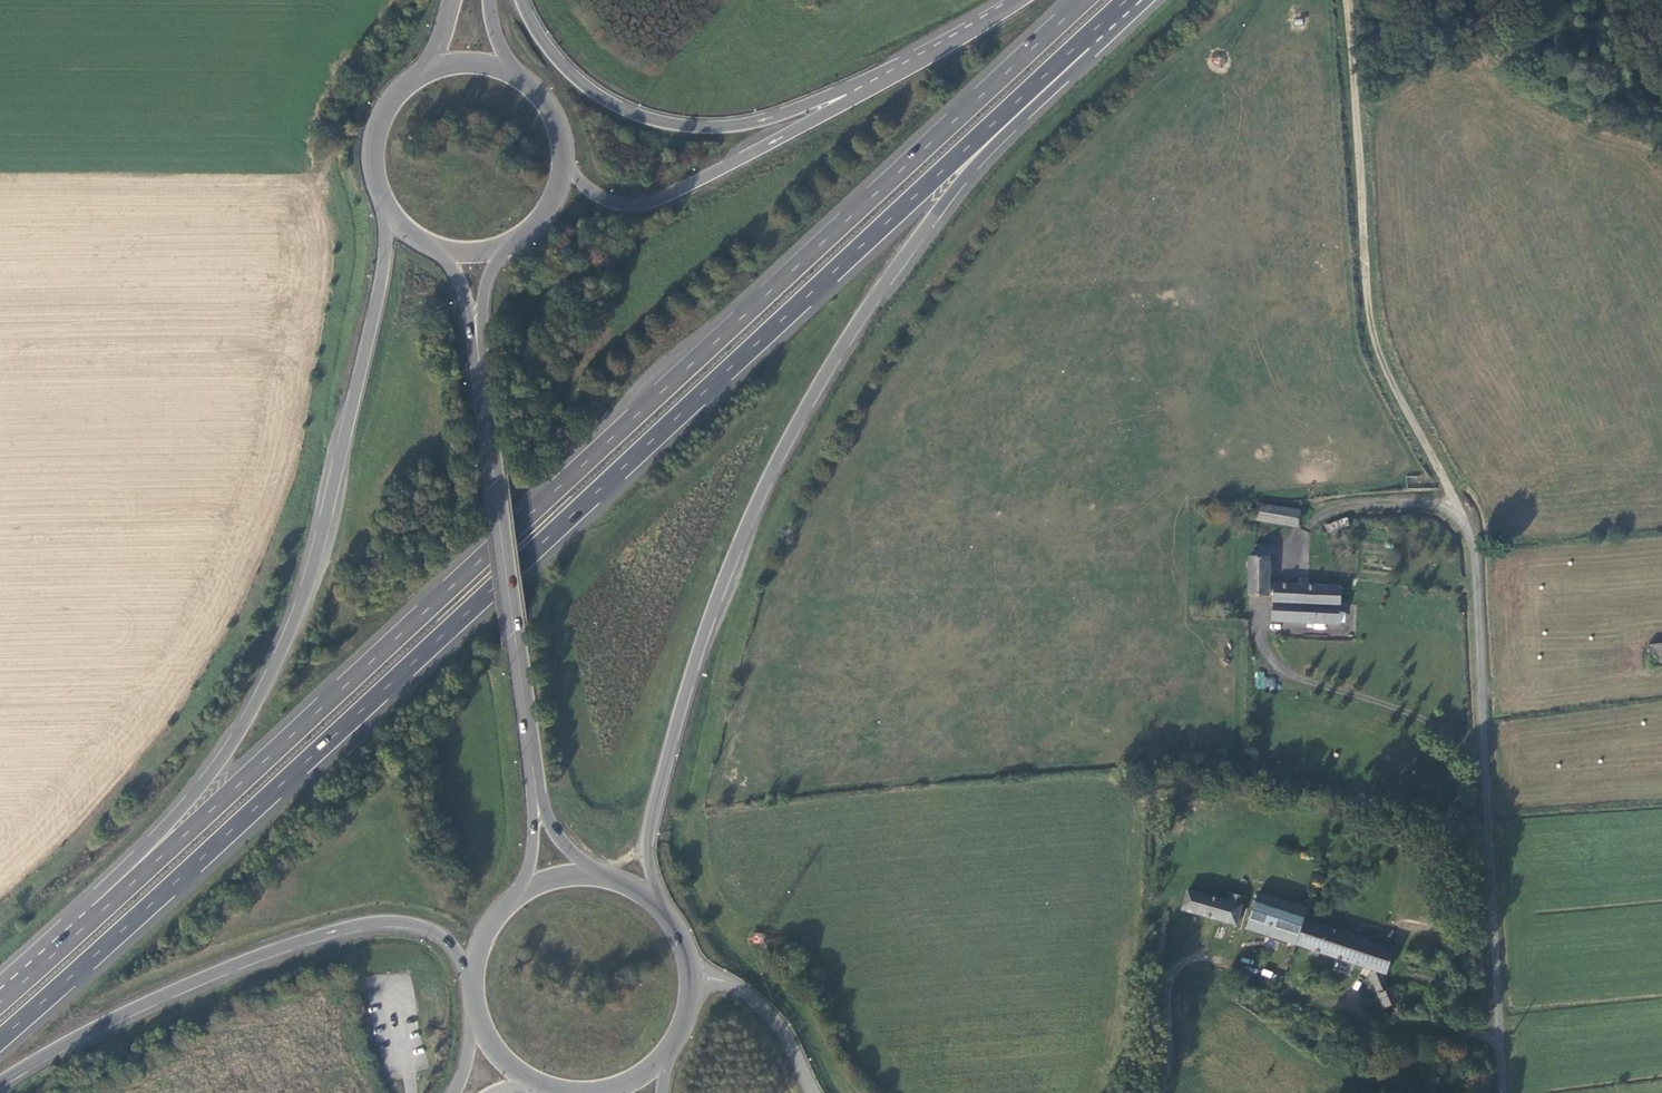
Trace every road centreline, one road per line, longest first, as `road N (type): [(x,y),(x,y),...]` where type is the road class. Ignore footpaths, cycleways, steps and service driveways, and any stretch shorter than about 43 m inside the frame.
road 1 (trunk): [(0,1038),(1125,0)]
road 2 (trunk): [(1084,0),(99,913)]
road 3 (trunk): [(659,907),(650,837),(691,673),(742,534),(791,430),(860,319),(980,163),(1149,0)]
road 4 (trunk): [(386,208),(378,293),(316,548),(282,644),(239,730),(99,913)]
road 5 (unclassified): [(1502,1092),(1482,725),(1458,503)]
road 6 (unclassified): [(1458,503),(1371,339),(1347,0)]
road 7 (trunk): [(0,1080),(167,993),(359,925),(433,933),(470,979)]
road 8 (trunk): [(929,51),(764,119),(670,123),(586,87),(547,48),(520,0)]
road 9 (trunk): [(929,51),(849,102),(655,199),(601,199),(563,166)]
road 10 (primary): [(532,772),(480,381)]
road 11 (unclassified): [(814,1092),(761,1005),(720,979),(690,972)]
road 12 (primary): [(425,73),(394,97),(376,131),(373,171),(386,208)]
road 13 (primary): [(480,381),(486,283),(512,243)]
road 14 (primary): [(432,247),(454,276),(480,381)]
road 15 (unclassified): [(1458,503),(1320,516)]
road 16 (primary): [(609,878),(555,834),(532,772)]
road 17 (trunk): [(99,913),(0,1001)]
road 18 (primary): [(532,772),(519,892)]

